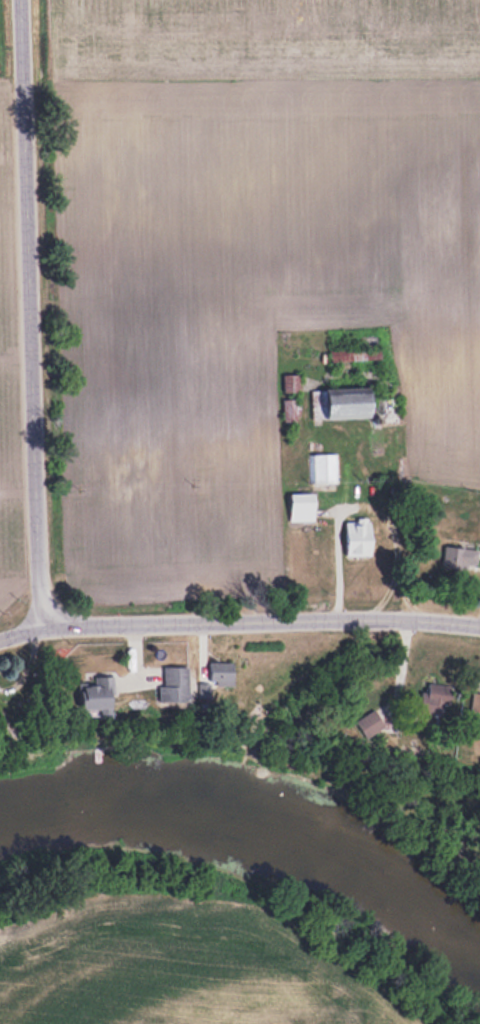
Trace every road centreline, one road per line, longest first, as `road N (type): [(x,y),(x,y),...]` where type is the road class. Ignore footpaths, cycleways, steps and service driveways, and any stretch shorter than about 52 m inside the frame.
road 1 (residential): [(46,639),(21,0)]
road 2 (residential): [(479,630),(136,632),(0,650)]

